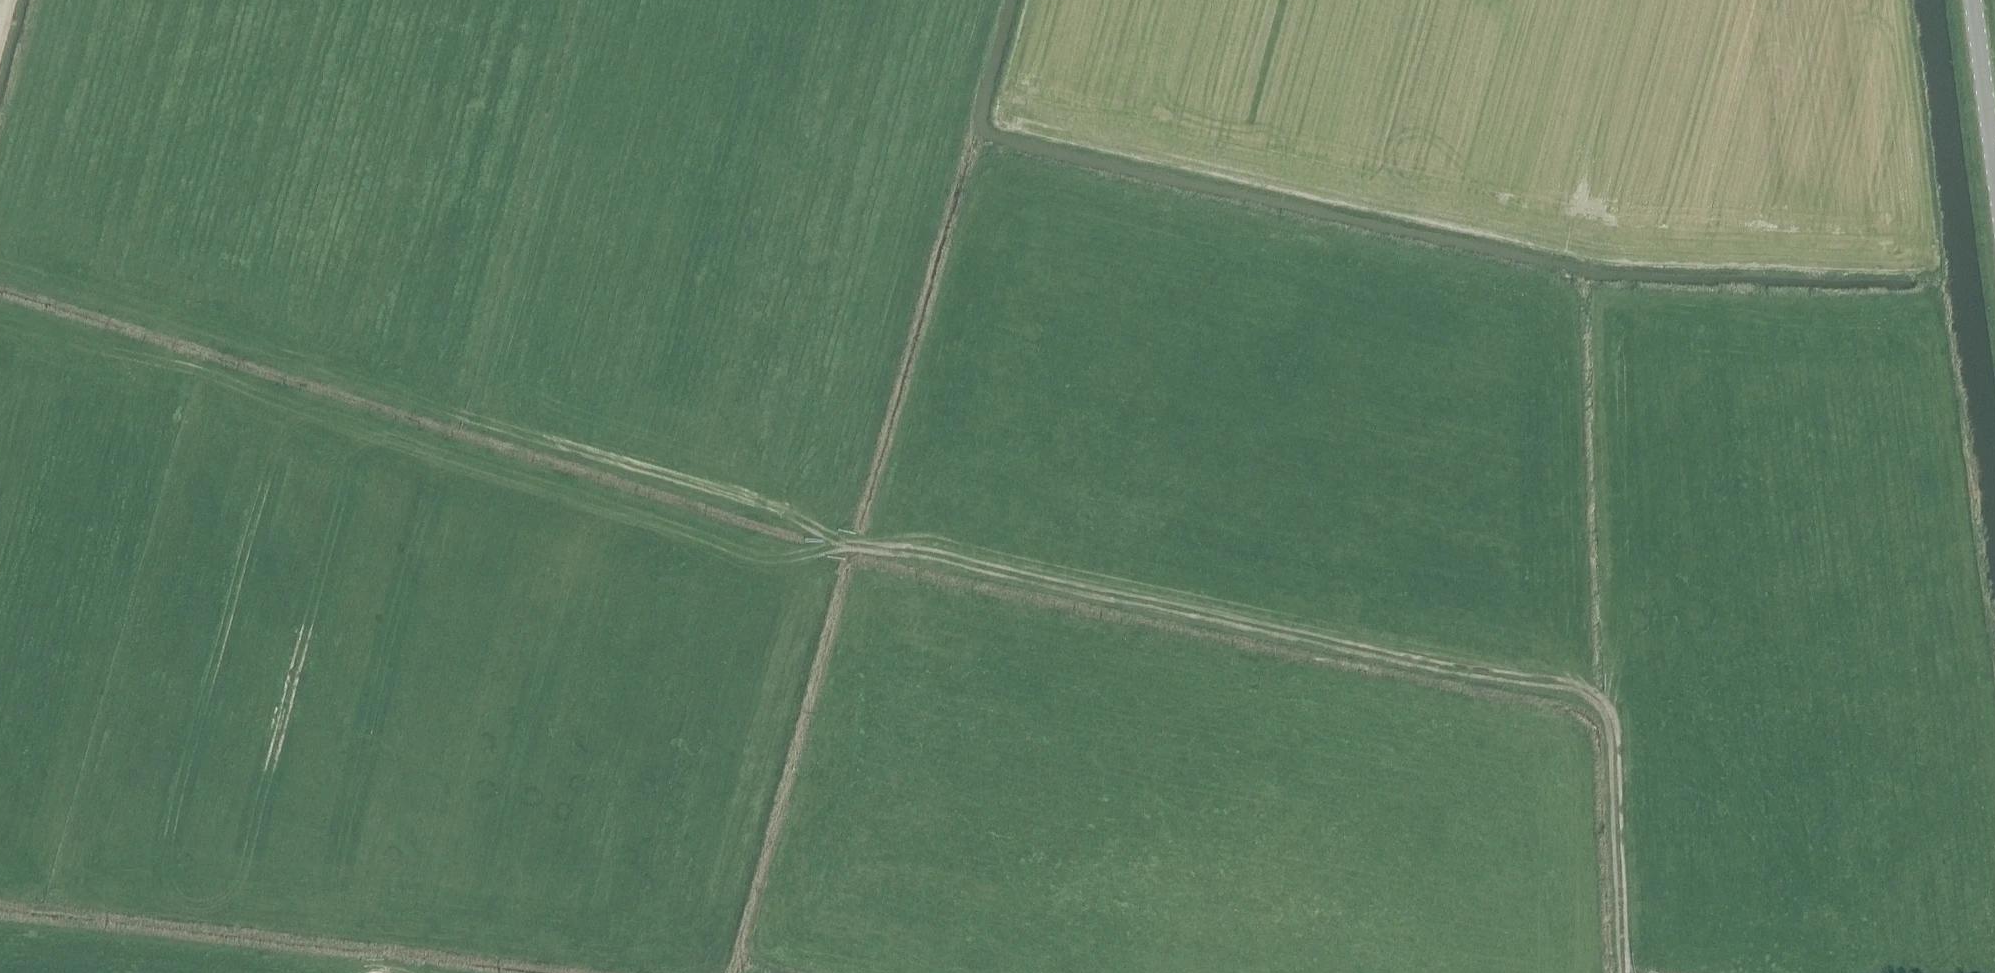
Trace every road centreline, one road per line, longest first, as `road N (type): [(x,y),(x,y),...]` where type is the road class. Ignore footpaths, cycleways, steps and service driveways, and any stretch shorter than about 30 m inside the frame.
road 1 (unclassified): [(1994,164),(1973,0)]

